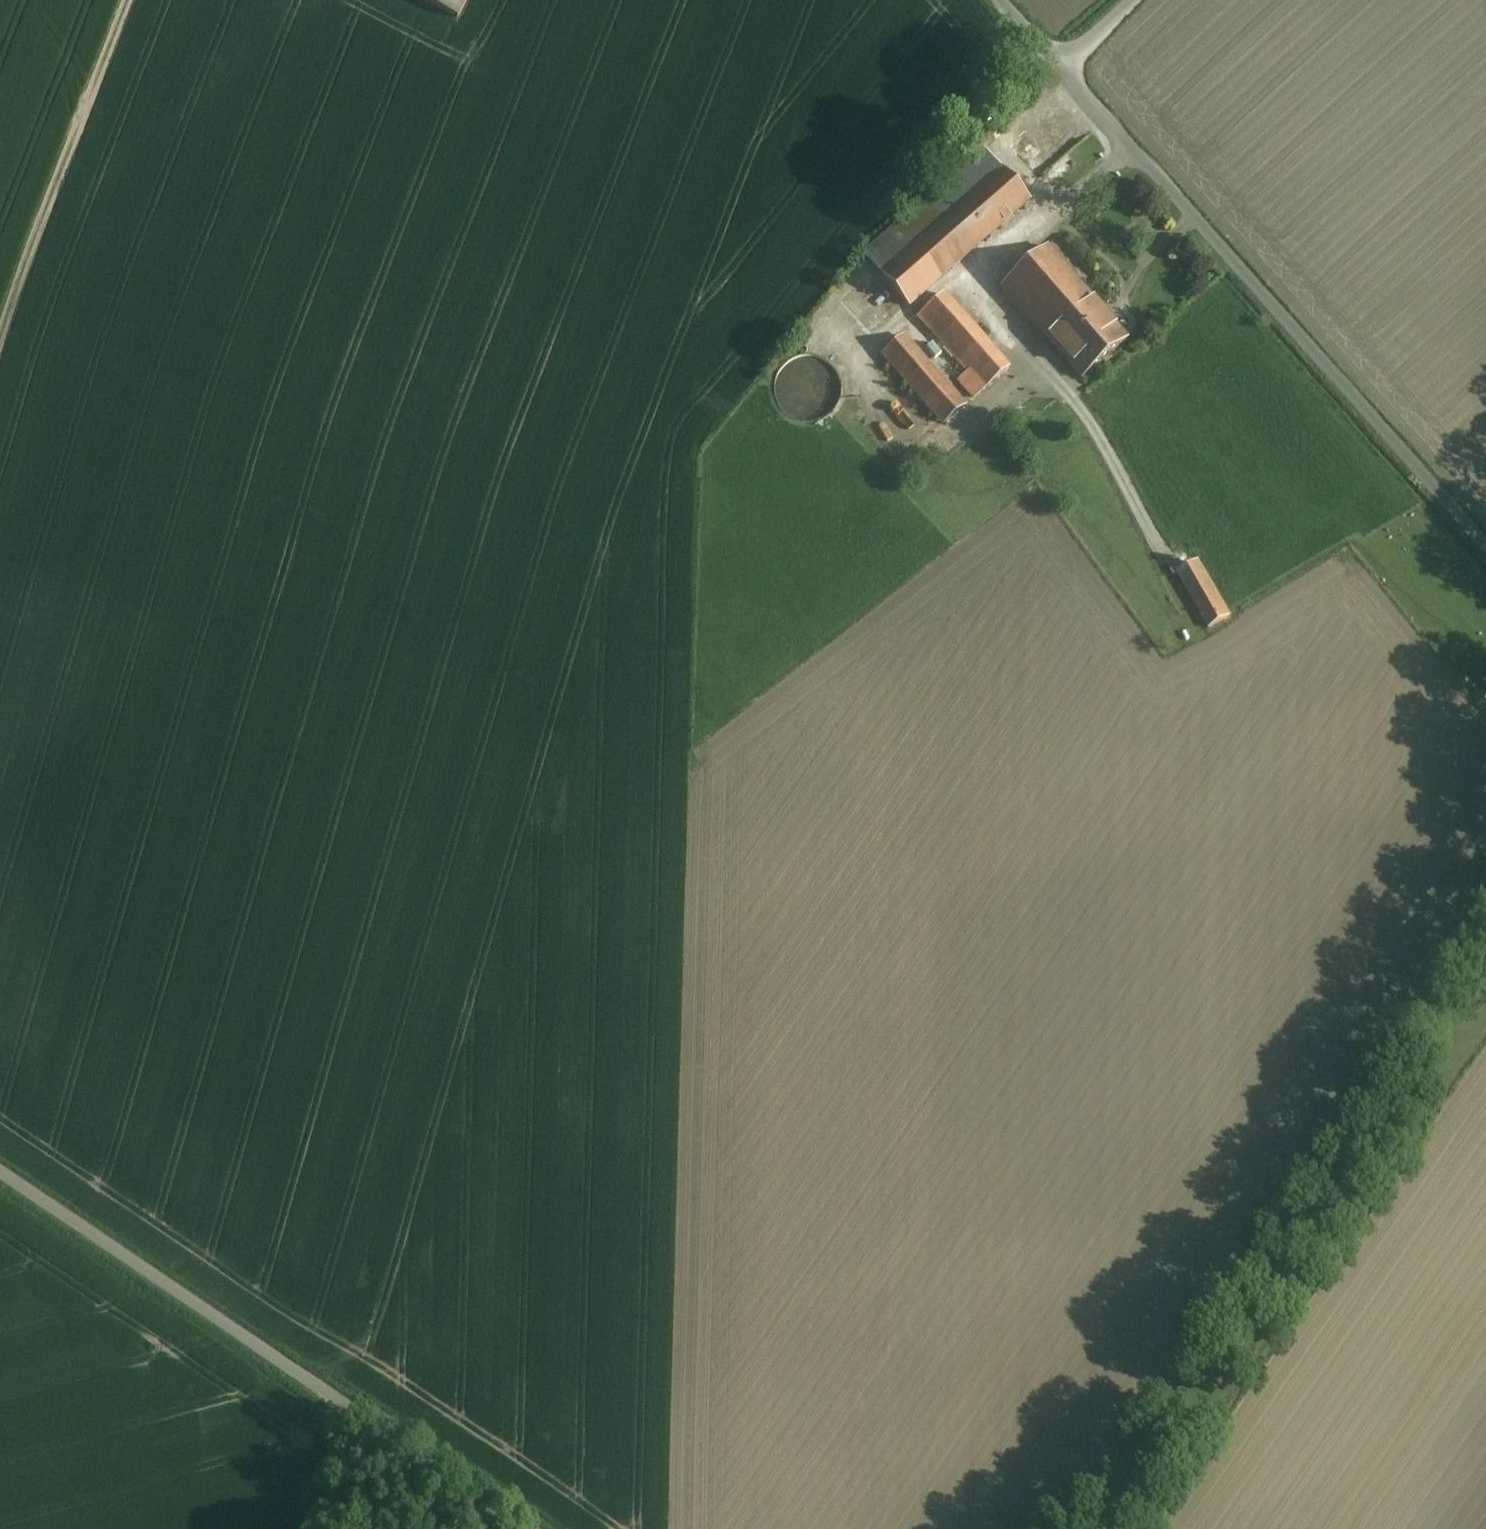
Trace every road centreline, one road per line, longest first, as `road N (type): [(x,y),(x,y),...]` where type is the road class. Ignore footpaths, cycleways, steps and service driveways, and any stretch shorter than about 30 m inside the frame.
road 1 (unclassified): [(0,1171),(534,1528)]
road 2 (unclassified): [(1061,68),(1485,547)]
road 3 (track): [(0,339),(127,0)]
road 4 (track): [(340,1399),(325,1528)]

